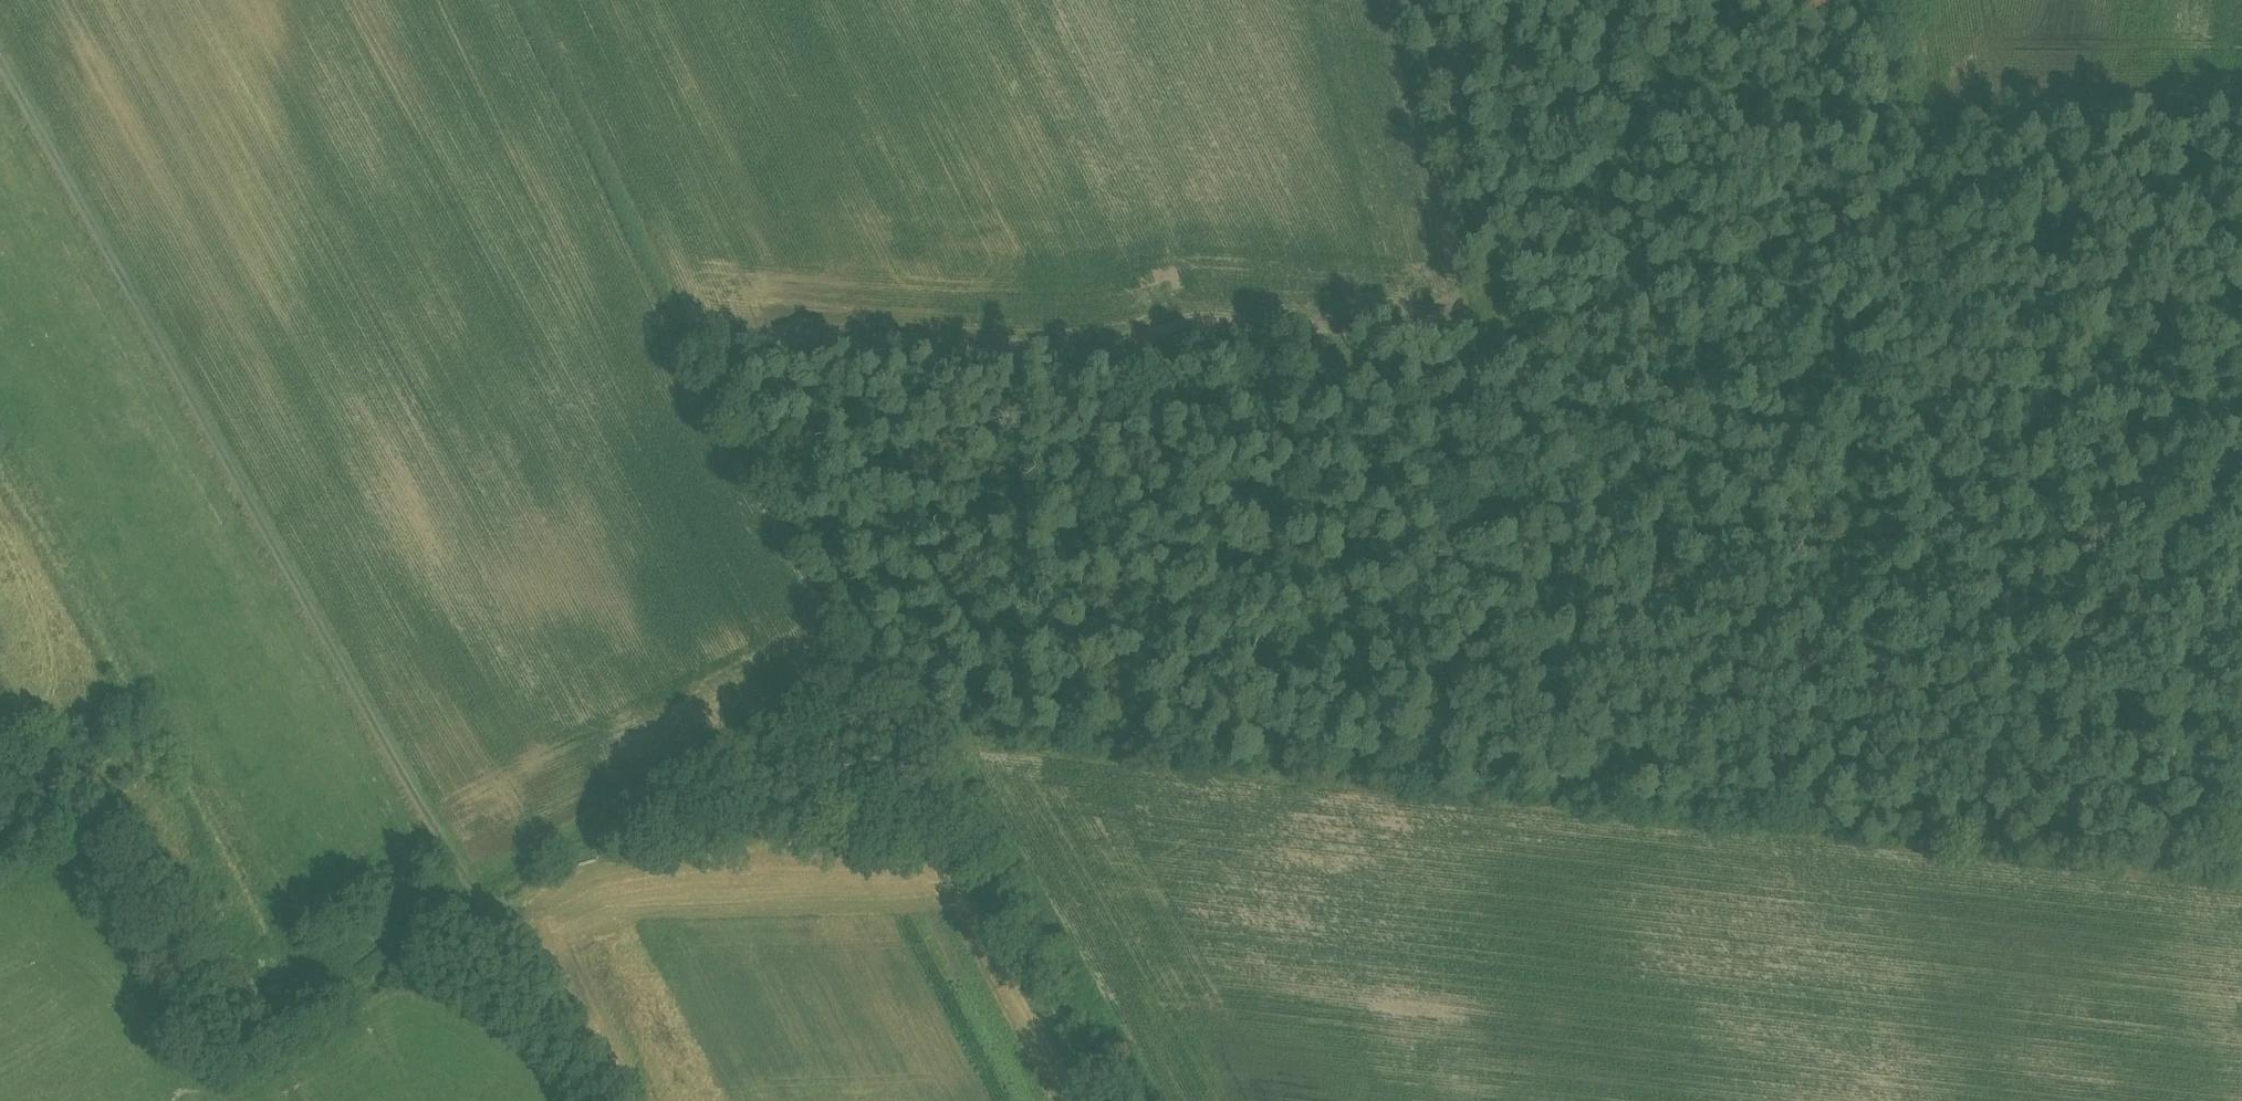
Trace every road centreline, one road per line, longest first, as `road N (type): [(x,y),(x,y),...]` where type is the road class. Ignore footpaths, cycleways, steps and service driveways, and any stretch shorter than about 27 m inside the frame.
road 1 (track): [(473,865),(0,45)]

